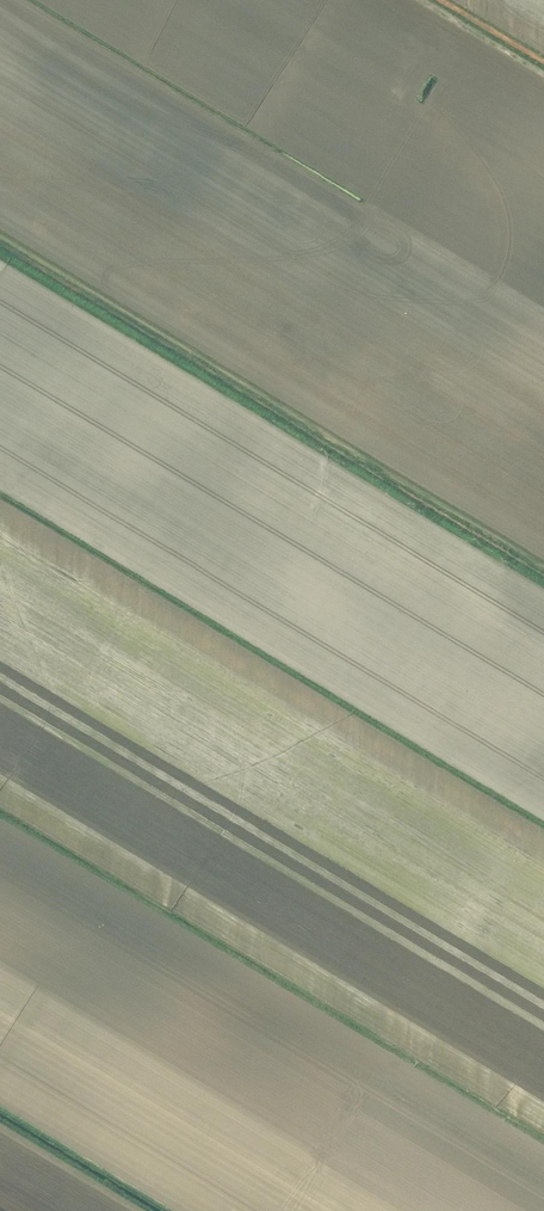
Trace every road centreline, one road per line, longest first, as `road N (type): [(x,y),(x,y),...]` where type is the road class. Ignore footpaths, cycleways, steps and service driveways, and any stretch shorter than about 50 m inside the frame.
road 1 (track): [(140,1210),(0,1126)]
road 2 (track): [(543,73),(422,0)]

